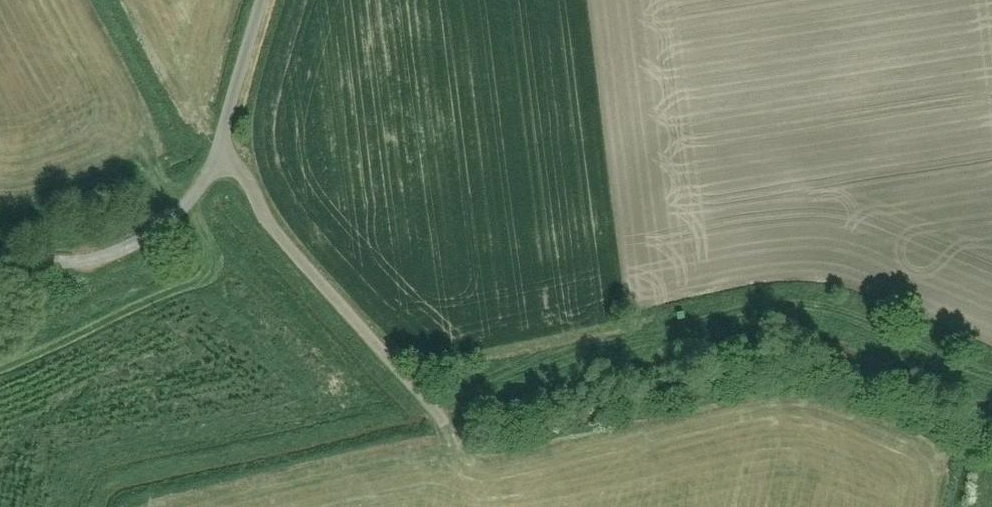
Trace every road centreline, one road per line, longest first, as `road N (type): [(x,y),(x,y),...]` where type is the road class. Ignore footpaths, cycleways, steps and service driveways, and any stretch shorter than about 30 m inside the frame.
road 1 (unclassified): [(265,0),(200,193),(149,244),(103,265),(50,269),(0,255)]

